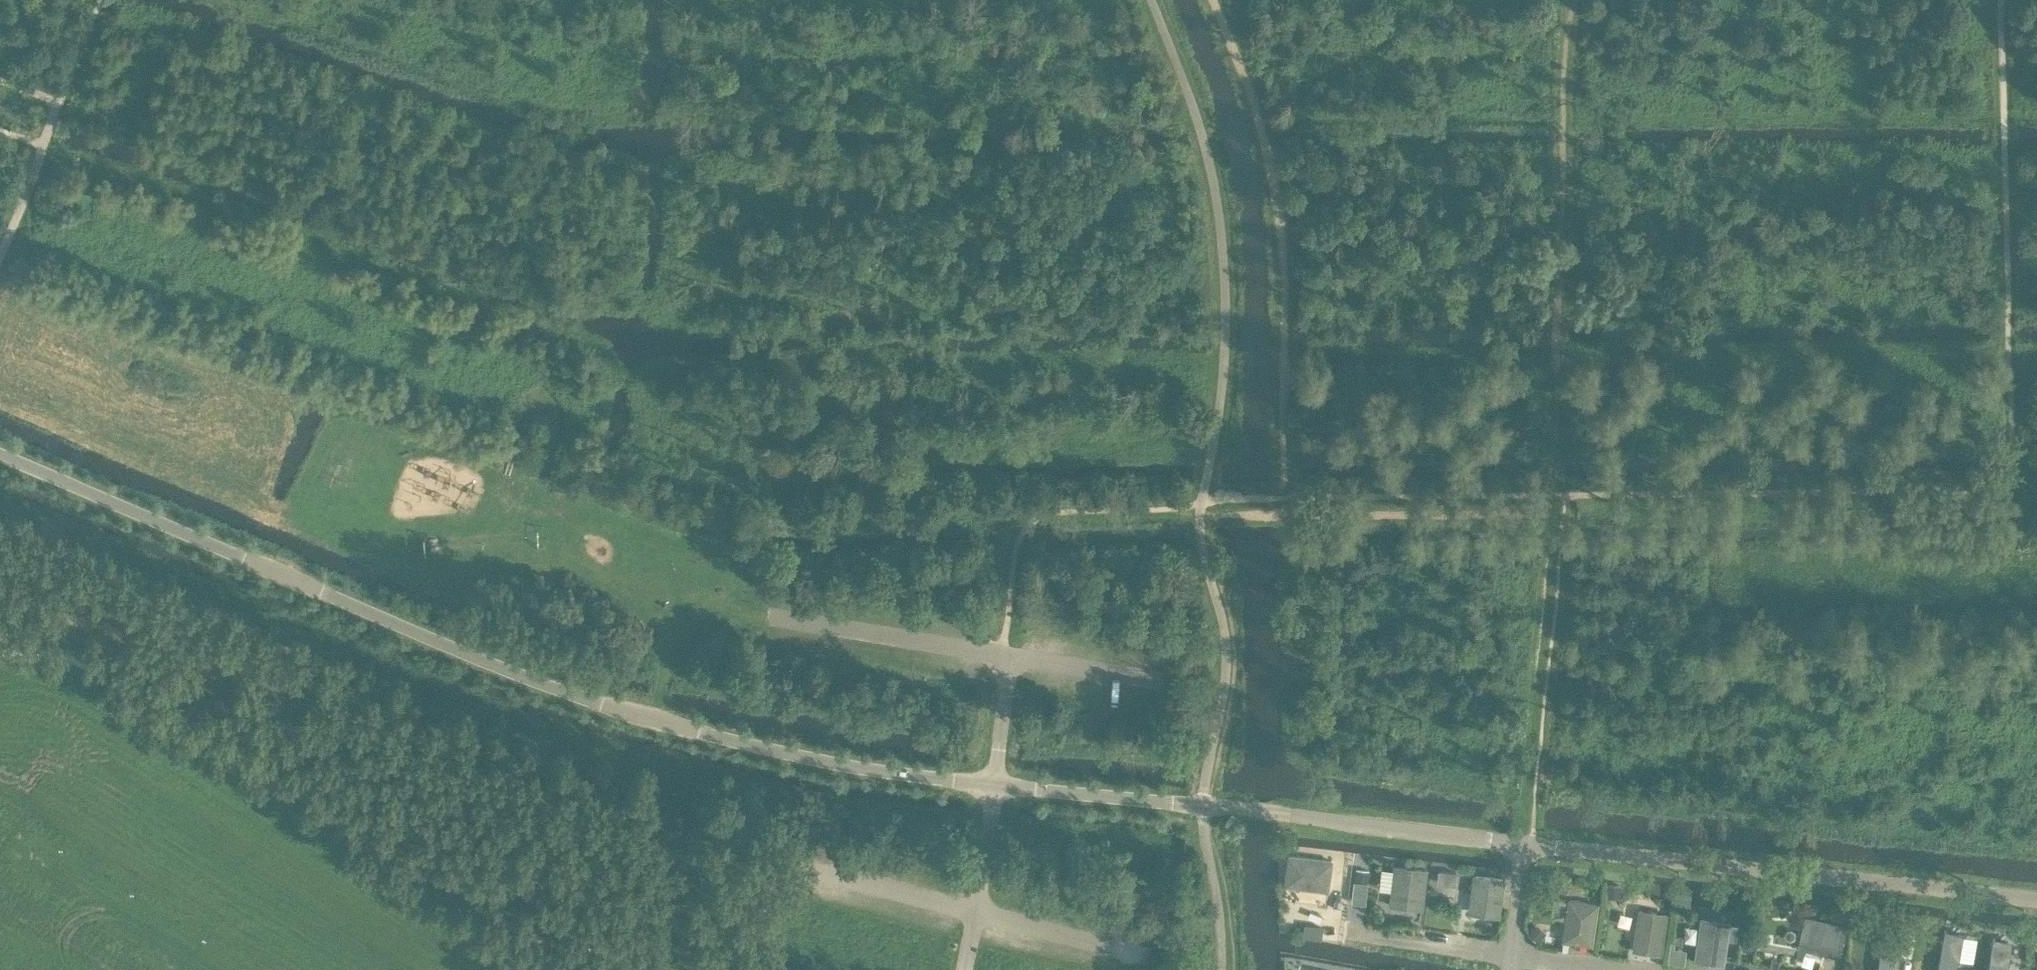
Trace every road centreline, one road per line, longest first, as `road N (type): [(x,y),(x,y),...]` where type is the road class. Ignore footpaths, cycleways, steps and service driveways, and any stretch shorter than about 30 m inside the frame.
road 1 (unclassified): [(2036,900),(796,754),(553,687),(0,453)]
road 2 (track): [(44,142),(589,343),(633,374),(856,355),(1225,348)]

